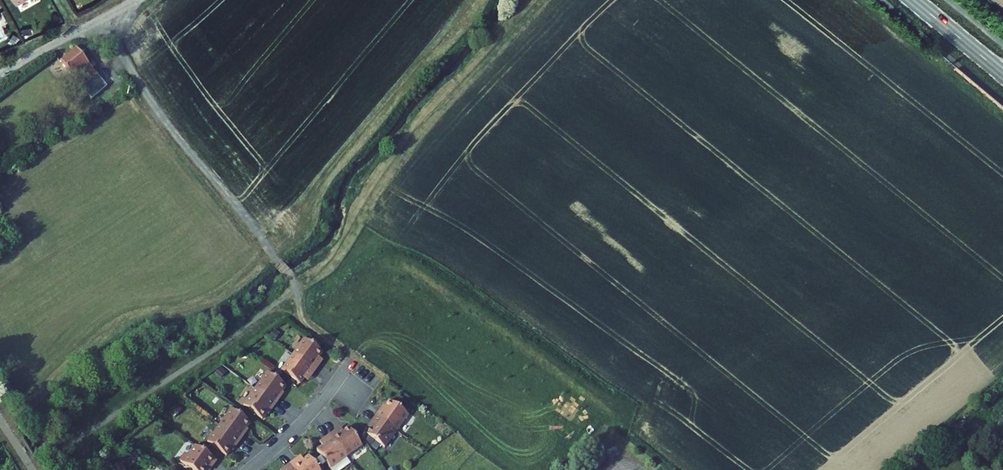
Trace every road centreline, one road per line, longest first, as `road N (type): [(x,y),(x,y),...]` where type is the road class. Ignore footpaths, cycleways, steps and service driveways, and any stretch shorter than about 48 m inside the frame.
road 1 (track): [(102,19),(154,119),(293,278),(295,320),(338,351),(344,370)]
road 2 (unclassified): [(136,0),(0,77)]
road 3 (residential): [(344,370),(248,469)]

